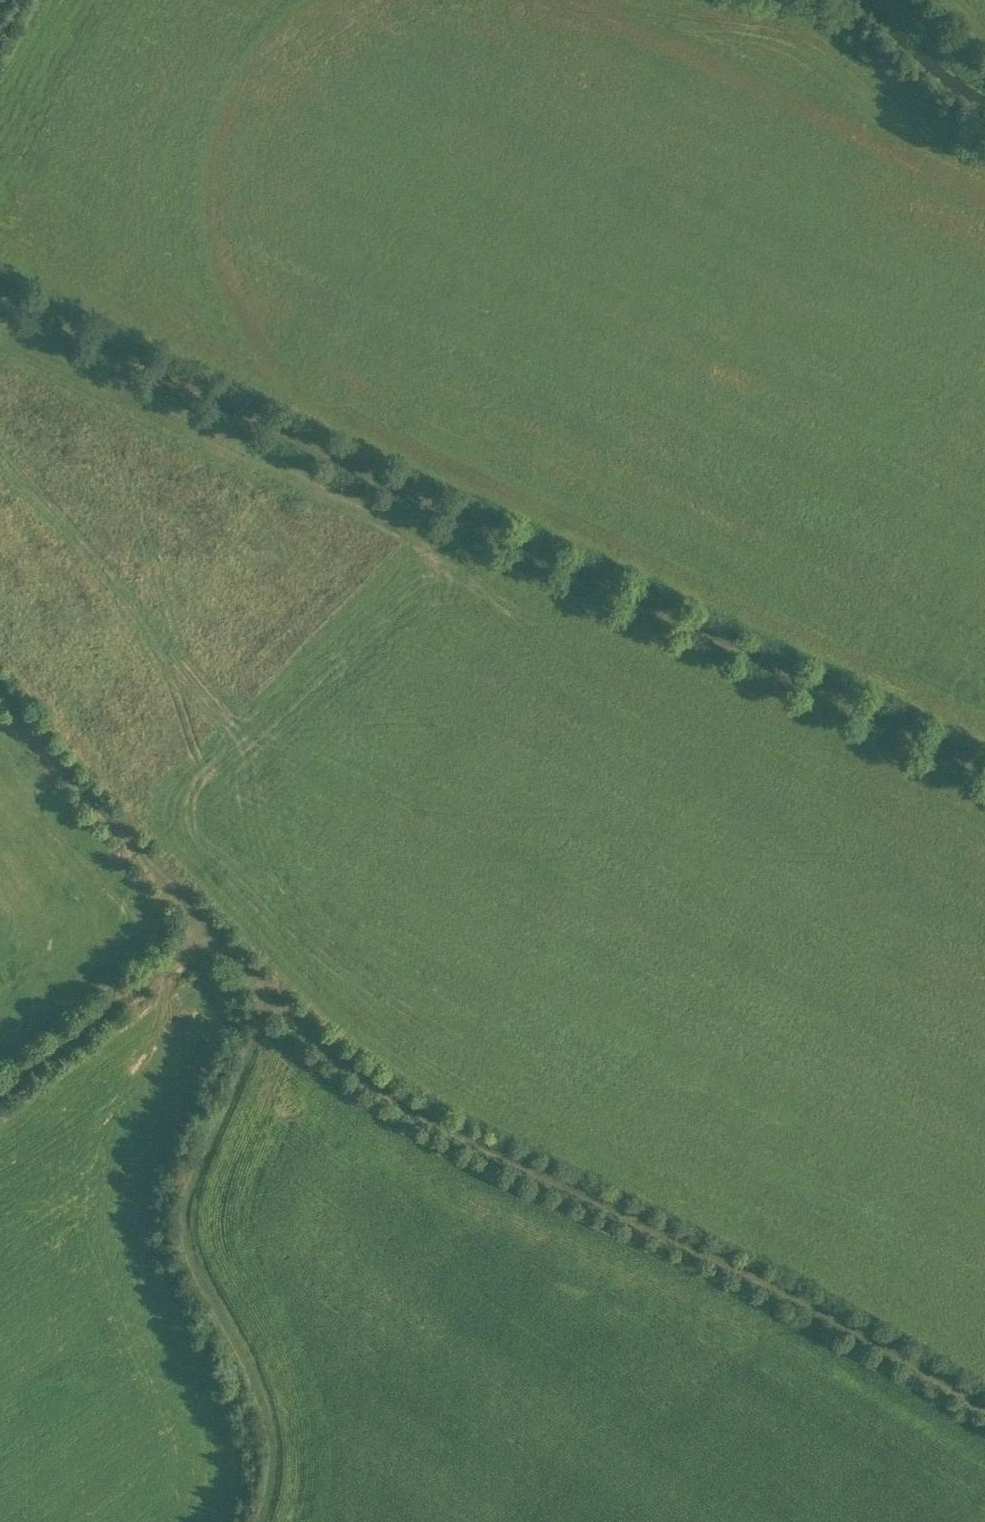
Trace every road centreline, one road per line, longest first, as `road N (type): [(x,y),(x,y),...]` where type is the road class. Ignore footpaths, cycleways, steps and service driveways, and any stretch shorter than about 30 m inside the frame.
road 1 (track): [(984,768),(0,289)]
road 2 (track): [(984,1403),(756,1278),(402,1108),(272,1000)]
road 3 (track): [(272,1000),(198,1173),(189,1236),(276,1401),(264,1521)]

